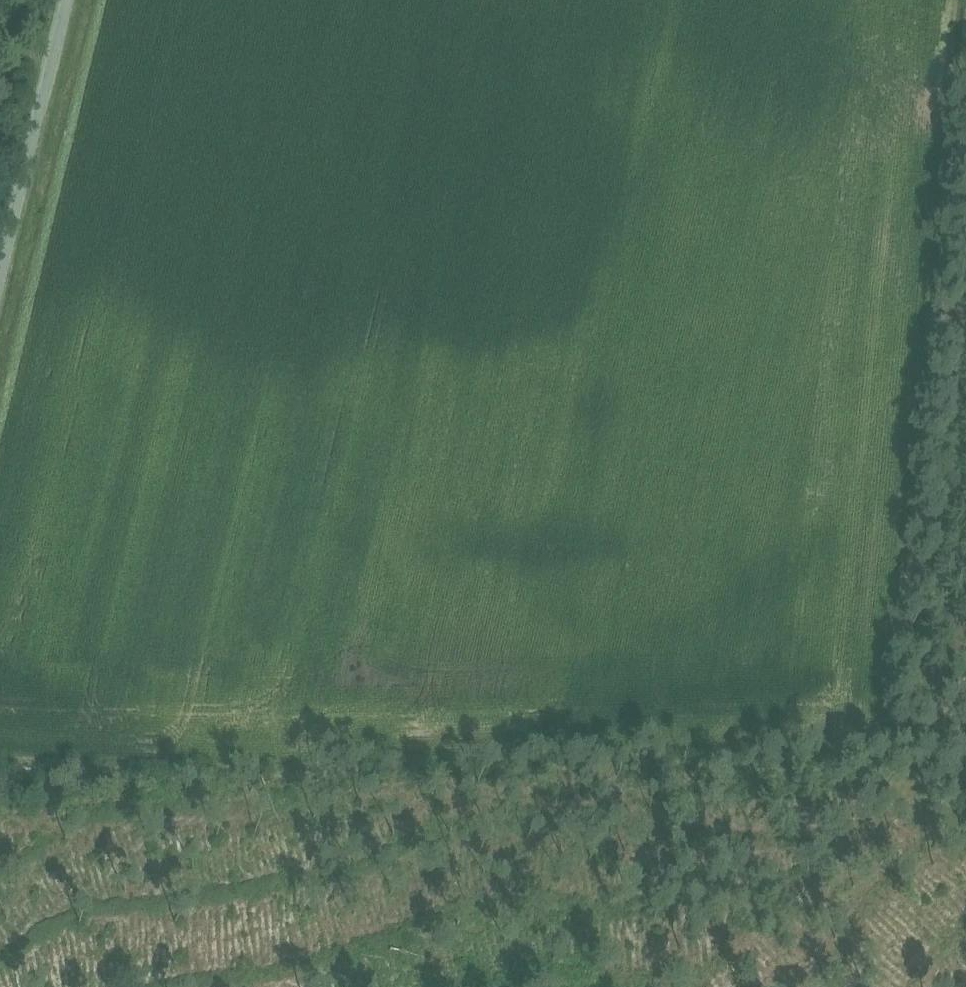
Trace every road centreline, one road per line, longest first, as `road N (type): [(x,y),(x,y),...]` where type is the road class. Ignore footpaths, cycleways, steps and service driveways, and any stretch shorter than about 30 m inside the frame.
road 1 (unclassified): [(86,0),(0,356)]

